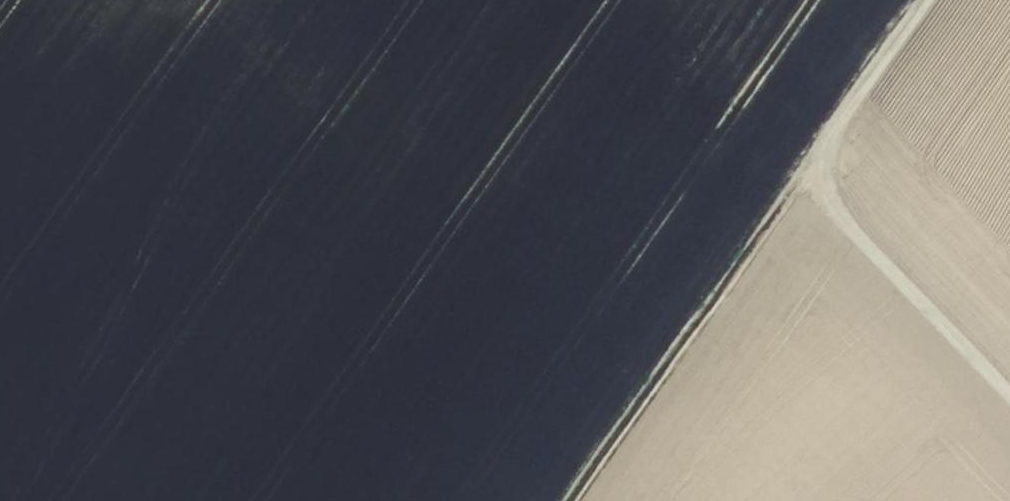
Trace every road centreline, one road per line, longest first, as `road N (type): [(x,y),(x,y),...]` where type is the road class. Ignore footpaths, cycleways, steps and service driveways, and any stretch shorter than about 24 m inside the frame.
road 1 (track): [(933,0),(842,147),(838,200),(1009,377)]

